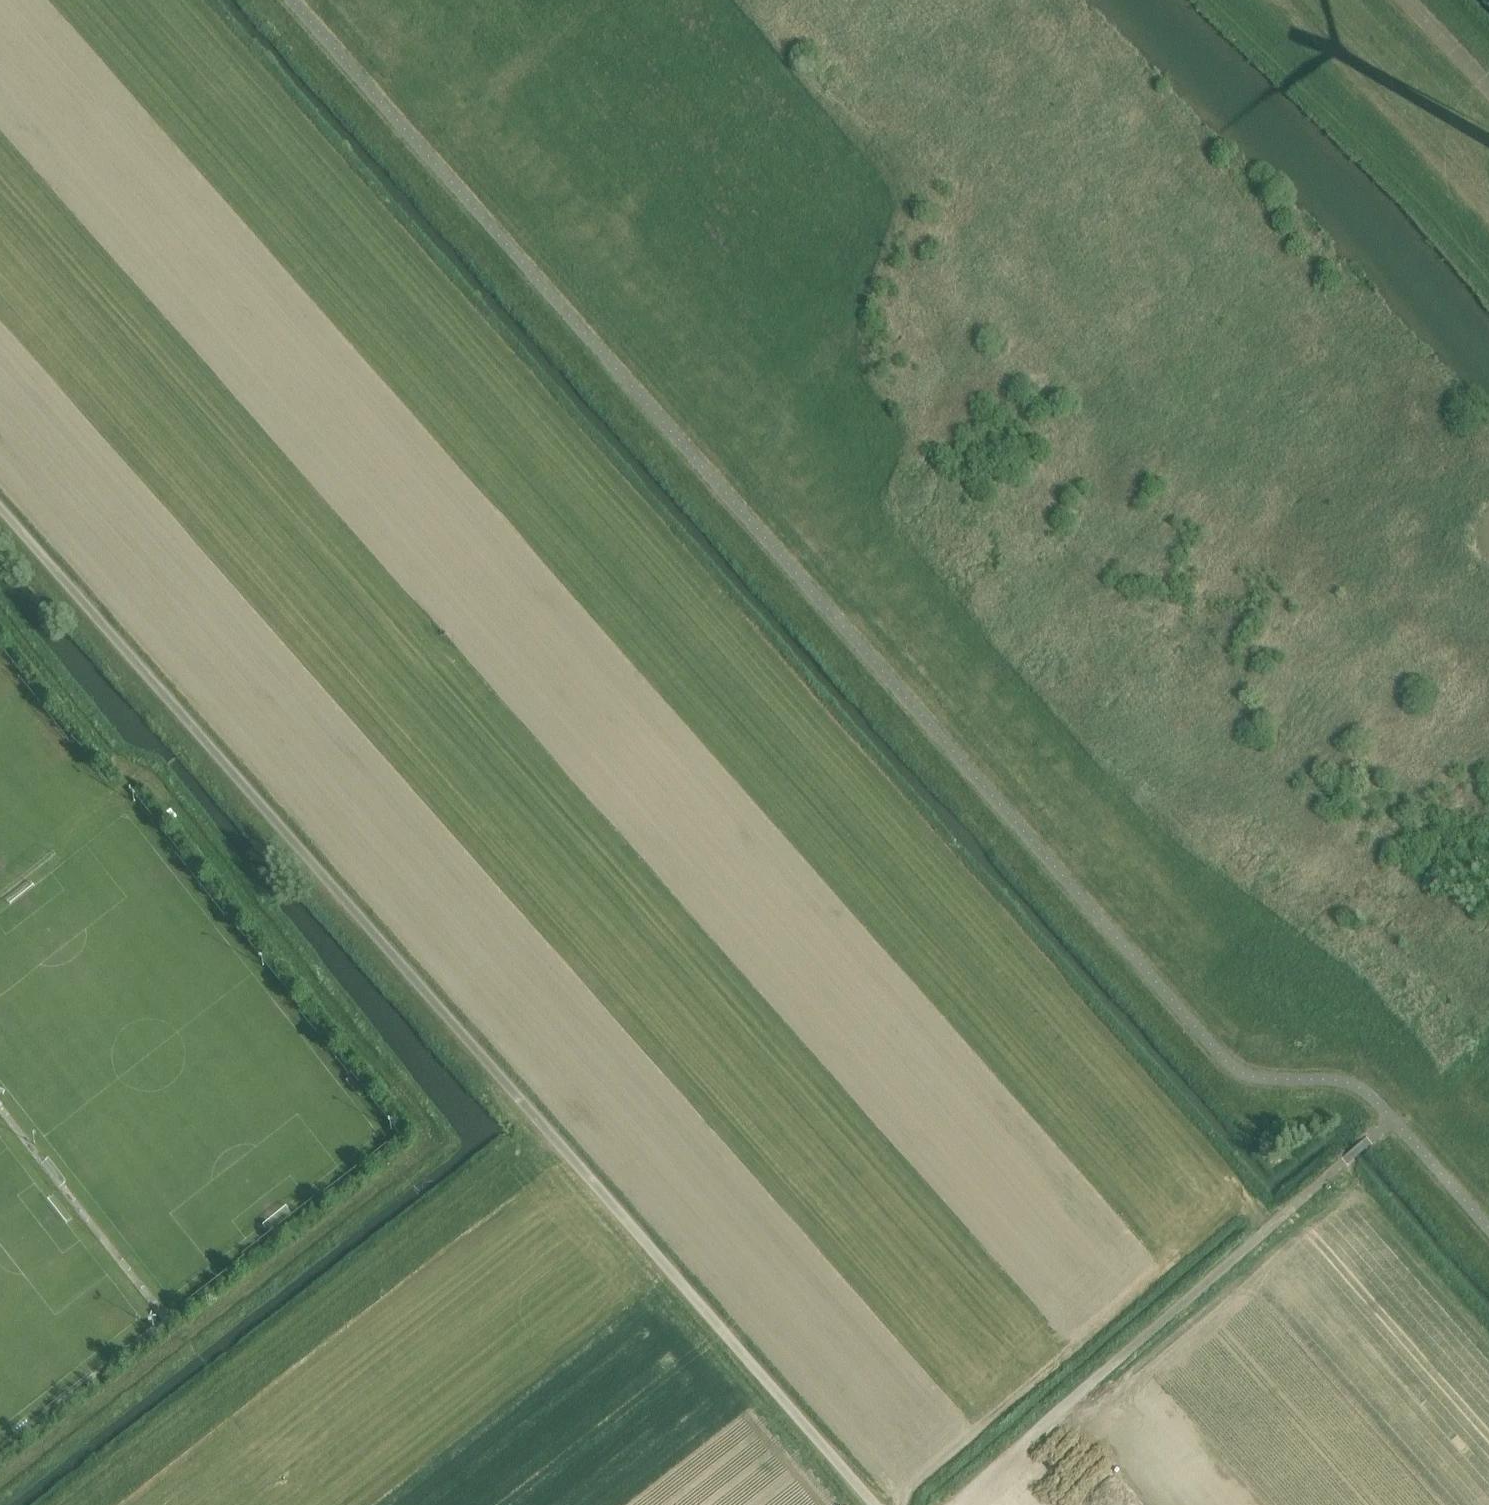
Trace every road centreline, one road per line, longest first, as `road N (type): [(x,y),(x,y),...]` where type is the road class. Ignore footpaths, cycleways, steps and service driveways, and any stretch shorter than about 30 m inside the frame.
road 1 (track): [(879,1504),(0,511)]
road 2 (track): [(955,1504),(1343,1162)]

